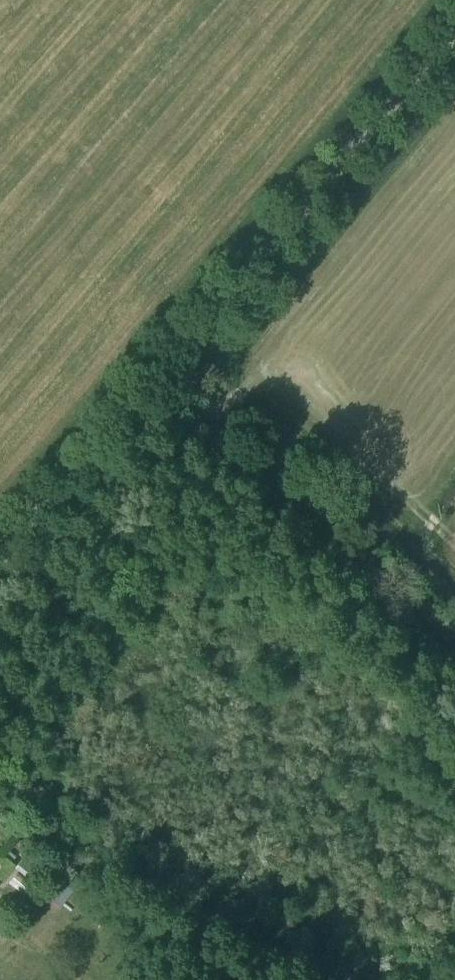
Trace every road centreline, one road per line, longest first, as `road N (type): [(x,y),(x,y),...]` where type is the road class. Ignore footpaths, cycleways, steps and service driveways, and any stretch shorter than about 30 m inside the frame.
road 1 (unclassified): [(0,560),(454,25)]
road 2 (track): [(151,383),(454,646)]

